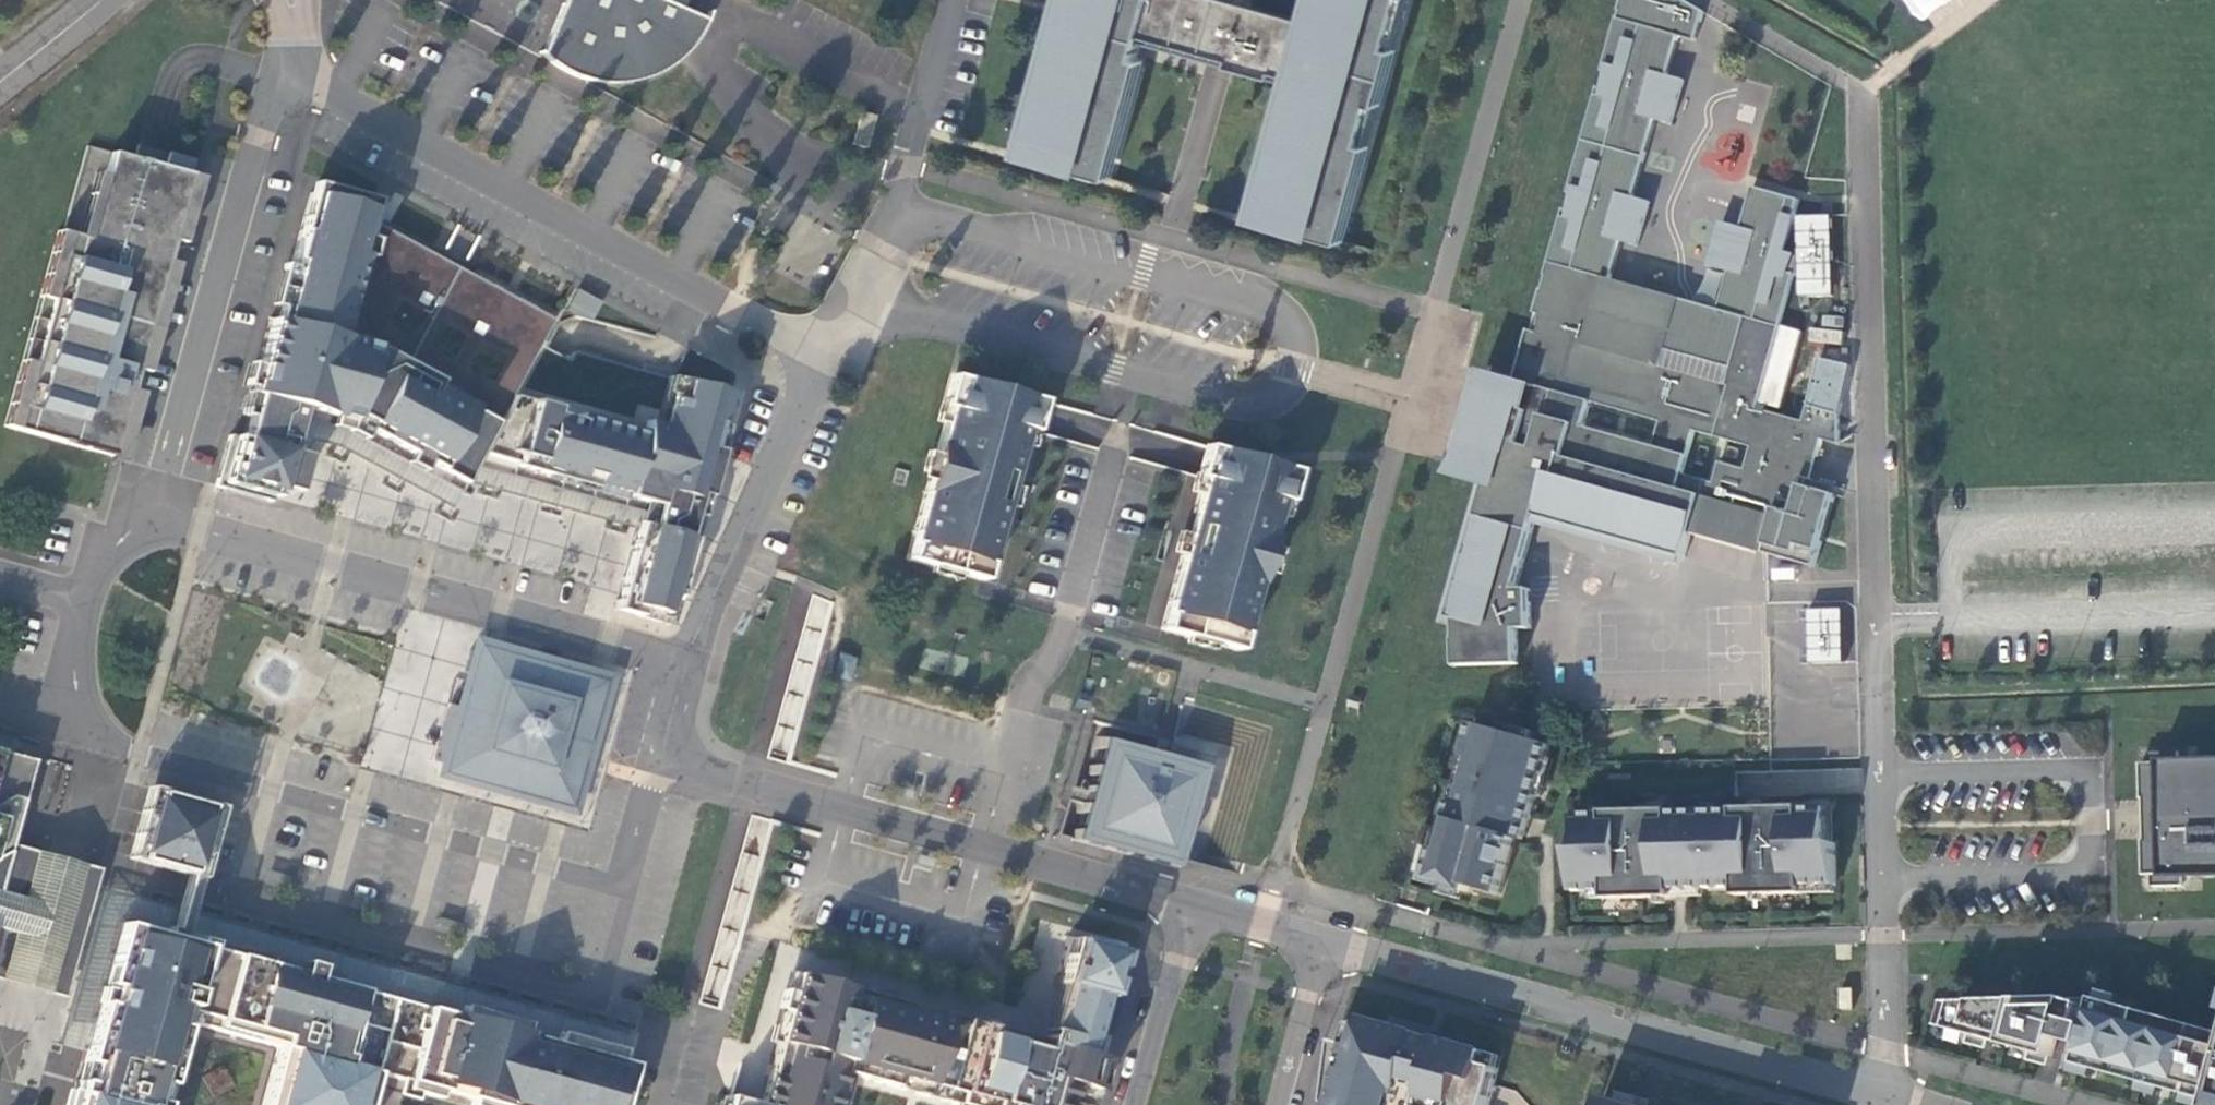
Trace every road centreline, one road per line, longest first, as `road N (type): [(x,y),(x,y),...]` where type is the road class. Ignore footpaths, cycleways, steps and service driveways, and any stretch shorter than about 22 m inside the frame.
road 1 (residential): [(1863,95),(1883,1098)]
road 2 (residential): [(826,357),(864,316),(901,310),(1268,405),(1293,388),(1301,368),(1298,332),(1276,307),(940,216),(891,225)]
road 3 (residential): [(87,602),(76,690),(85,727),(107,742),(631,889),(668,757)]
road 4 (residential): [(297,57),(326,87),(826,357)]
road 5 (residential): [(1326,934),(1883,1098)]
road 6 (residential): [(689,666),(158,524)]
road 7 (residential): [(668,757),(1198,899)]
road 8 (residential): [(297,57),(263,139),(158,524)]
road 9 (residential): [(826,357),(689,666)]
road 10 (residential): [(1198,899),(1135,1104)]
road 11 (residential): [(1278,1104),(1326,934)]
road 12 (residential): [(891,225),(826,357)]
road 13 (tertiary): [(0,86),(106,0)]
road 14 (unclassified): [(1198,899),(1326,934)]

